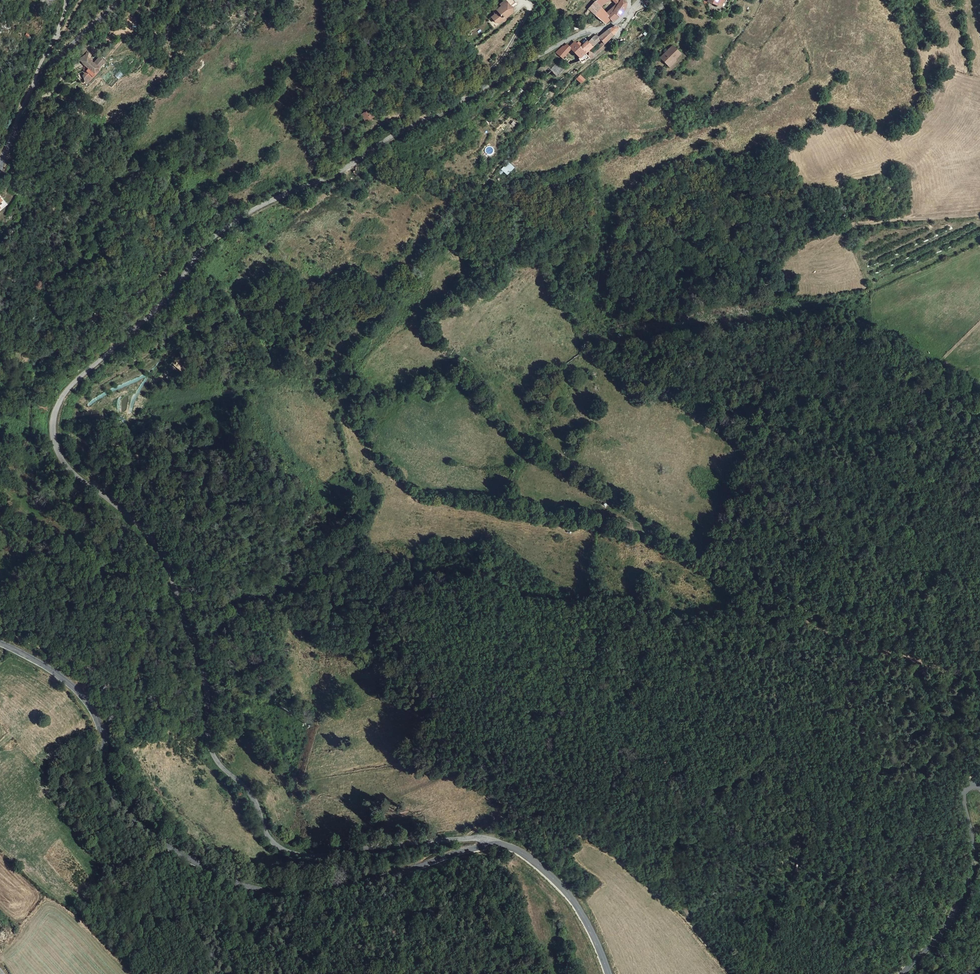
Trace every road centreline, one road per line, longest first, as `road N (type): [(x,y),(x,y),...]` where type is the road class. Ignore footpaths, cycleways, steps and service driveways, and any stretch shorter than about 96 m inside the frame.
road 1 (unclassified): [(630,12),(228,225),(204,245),(164,302),(74,381),(56,406),(52,430),(69,469),(136,522),(171,574),(201,667),(210,747),(252,795),(268,837),(303,857),(334,859),(466,838),(495,843)]
road 2 (track): [(979,677),(654,538),(422,495),(366,446),(355,356),(446,220),(611,45),(630,12)]
road 3 (track): [(0,629),(98,672),(127,742),(143,737),(160,701),(142,627),(110,551),(44,474),(30,430),(31,400),(61,353),(156,279),(198,225),(228,211),(246,214)]
road 4 (tertiary): [(0,643),(38,661),(89,704),(111,795),(130,820),(235,882),(265,893),(332,891),(495,843)]
road 5 (track): [(794,870),(805,814),(784,756),(767,722),(715,667),(692,628),(754,612)]
road 6 (track): [(502,812),(502,796),(467,775),(417,761),(403,765),(431,705),(376,696),(319,727)]
road 7 (track): [(807,606),(752,616),(811,622),(944,674)]
road 8 (tertiary): [(903,973),(958,910),(971,866),(963,795),(979,788)]
road 9 (unclassified): [(0,163),(34,86),(119,0)]
road 10 (tertiary): [(495,843),(533,859),(565,890),(608,973)]
road 11 (track): [(584,852),(580,833),(527,813),(502,812),(466,838)]

